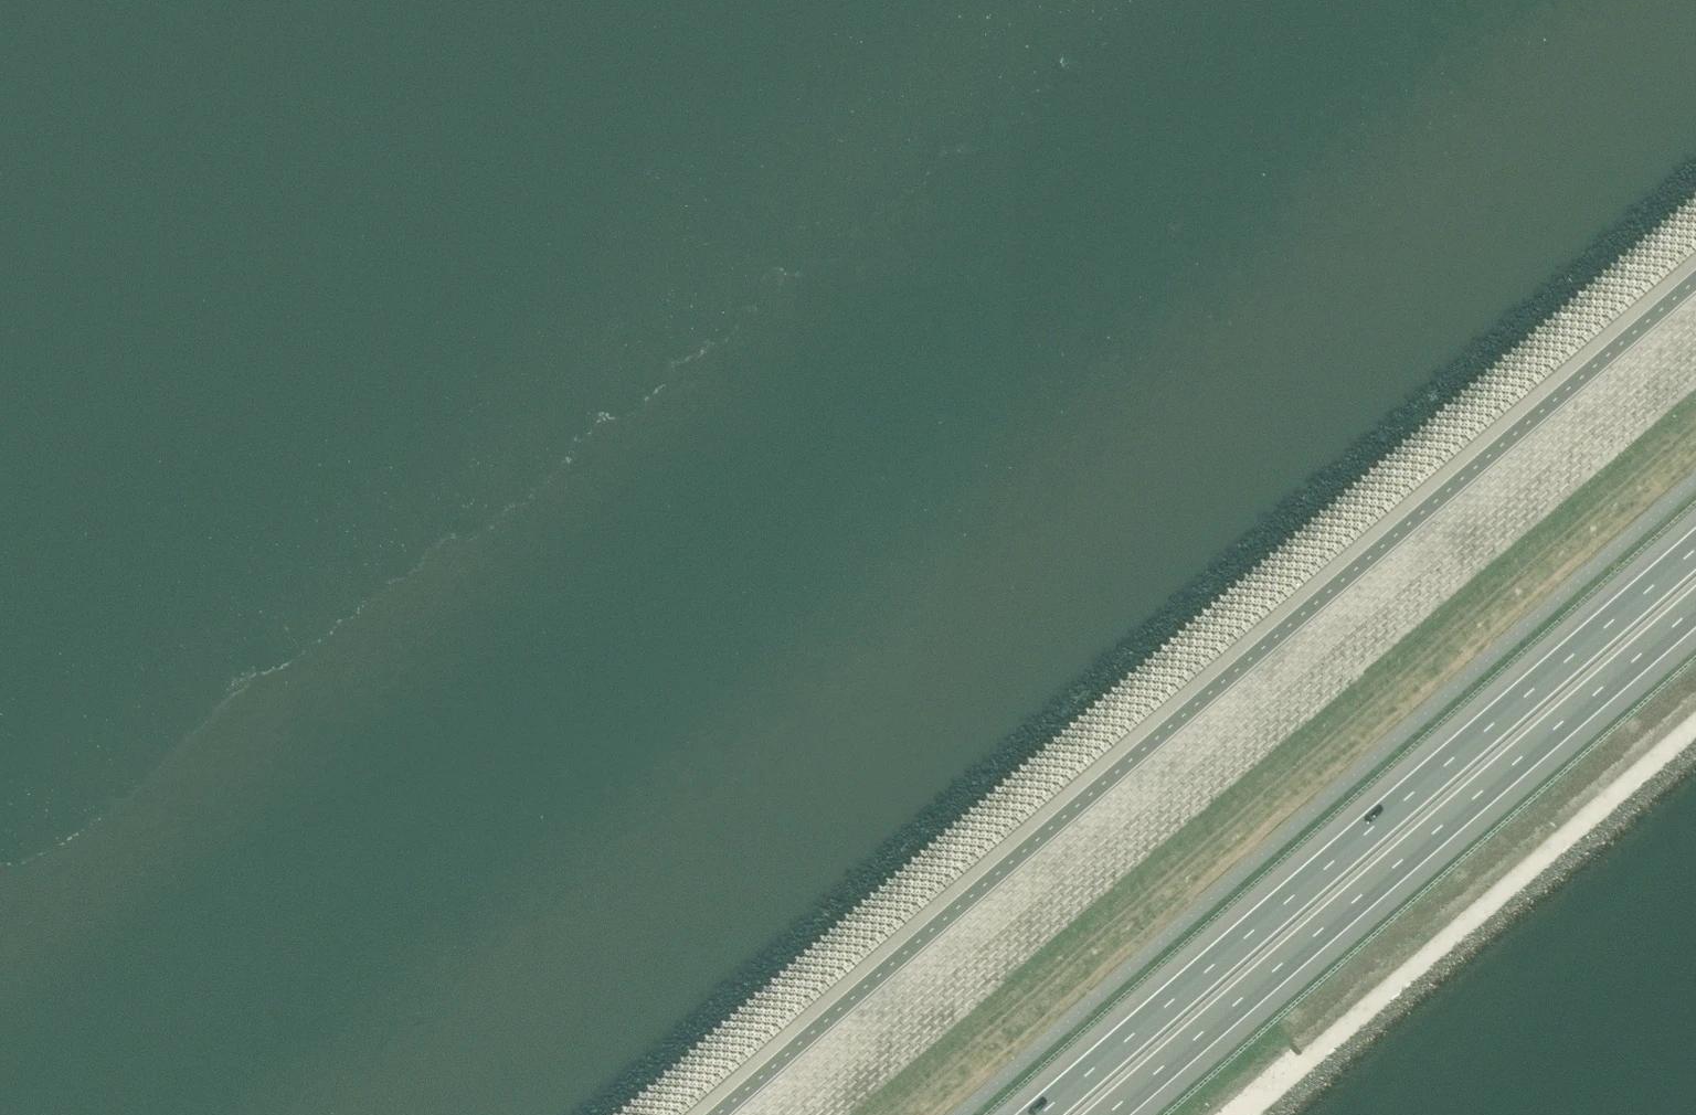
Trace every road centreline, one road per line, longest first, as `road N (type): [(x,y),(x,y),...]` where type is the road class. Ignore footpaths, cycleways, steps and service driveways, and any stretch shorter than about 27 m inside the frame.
road 1 (motorway): [(1695,544),(1036,1114)]
road 2 (motorway): [(1109,1114),(1695,608)]

